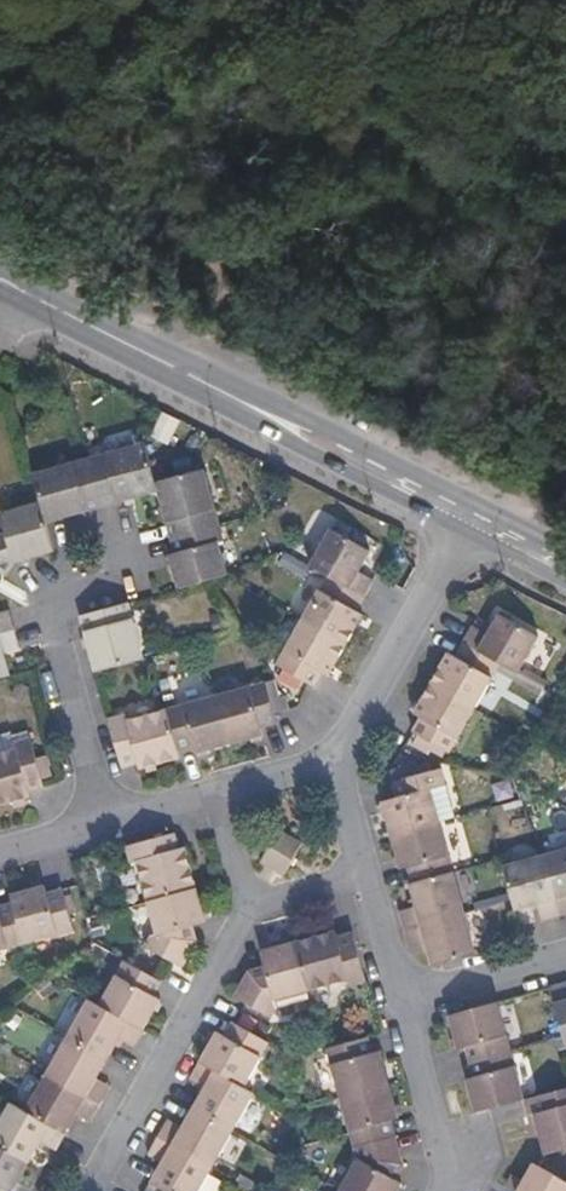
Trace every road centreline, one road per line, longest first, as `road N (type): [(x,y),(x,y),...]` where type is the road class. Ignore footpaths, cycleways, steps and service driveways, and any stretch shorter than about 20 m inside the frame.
road 1 (tertiary): [(0,280),(475,516)]
road 2 (residential): [(125,550),(116,517),(57,530),(65,570),(44,590),(104,821)]
road 3 (residential): [(87,1190),(247,908)]
road 4 (residential): [(333,762),(475,516)]
road 5 (residential): [(442,1190),(447,1182),(399,1003)]
road 6 (residential): [(565,952),(399,1003)]
road 7 (residential): [(399,1003),(365,878)]
road 8 (residential): [(333,762),(215,793)]
road 9 (residential): [(247,908),(365,878)]
road 10 (residential): [(215,793),(247,908)]

